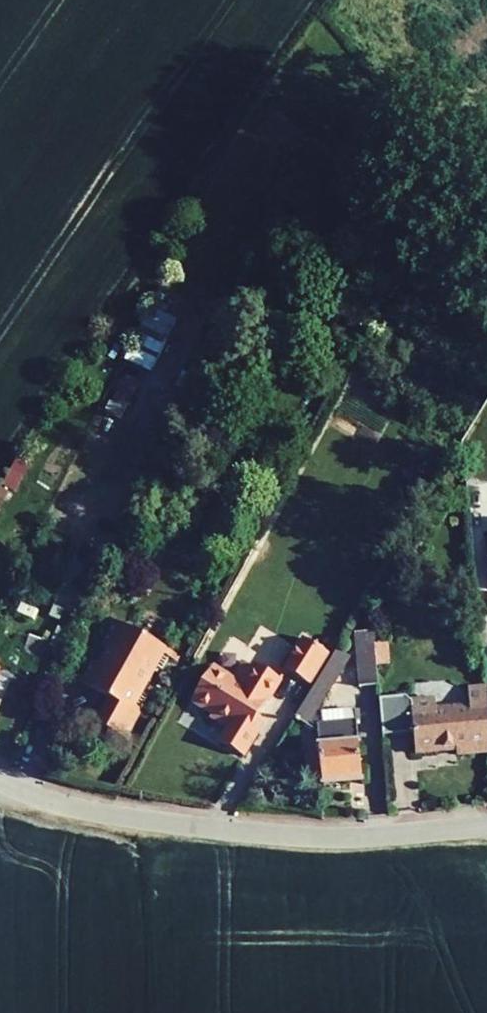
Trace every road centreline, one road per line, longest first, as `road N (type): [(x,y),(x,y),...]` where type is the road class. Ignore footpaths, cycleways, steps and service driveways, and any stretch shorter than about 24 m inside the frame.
road 1 (residential): [(0,780),(119,813),(276,833),(486,826)]

